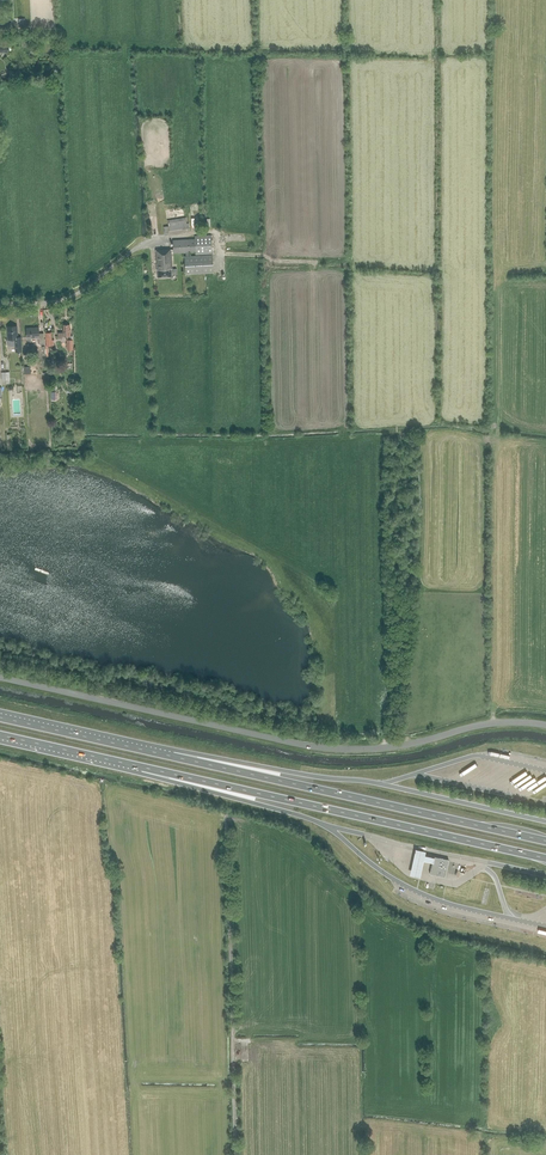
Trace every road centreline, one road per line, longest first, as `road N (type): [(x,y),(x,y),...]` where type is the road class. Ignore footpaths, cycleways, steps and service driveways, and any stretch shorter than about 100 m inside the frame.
road 1 (tertiary): [(545,726),(494,723),(392,748),(339,750),(0,678)]
road 2 (trunk): [(144,767),(545,858)]
road 3 (trunk): [(545,841),(173,757)]
road 4 (track): [(226,811),(238,1154)]
road 5 (trunk): [(381,784),(173,757)]
road 6 (trunk): [(144,767),(325,825)]
road 7 (trunk): [(173,757),(0,718)]
road 8 (unclassified): [(0,305),(66,300),(159,241)]
road 9 (trunk): [(0,735),(144,767)]

